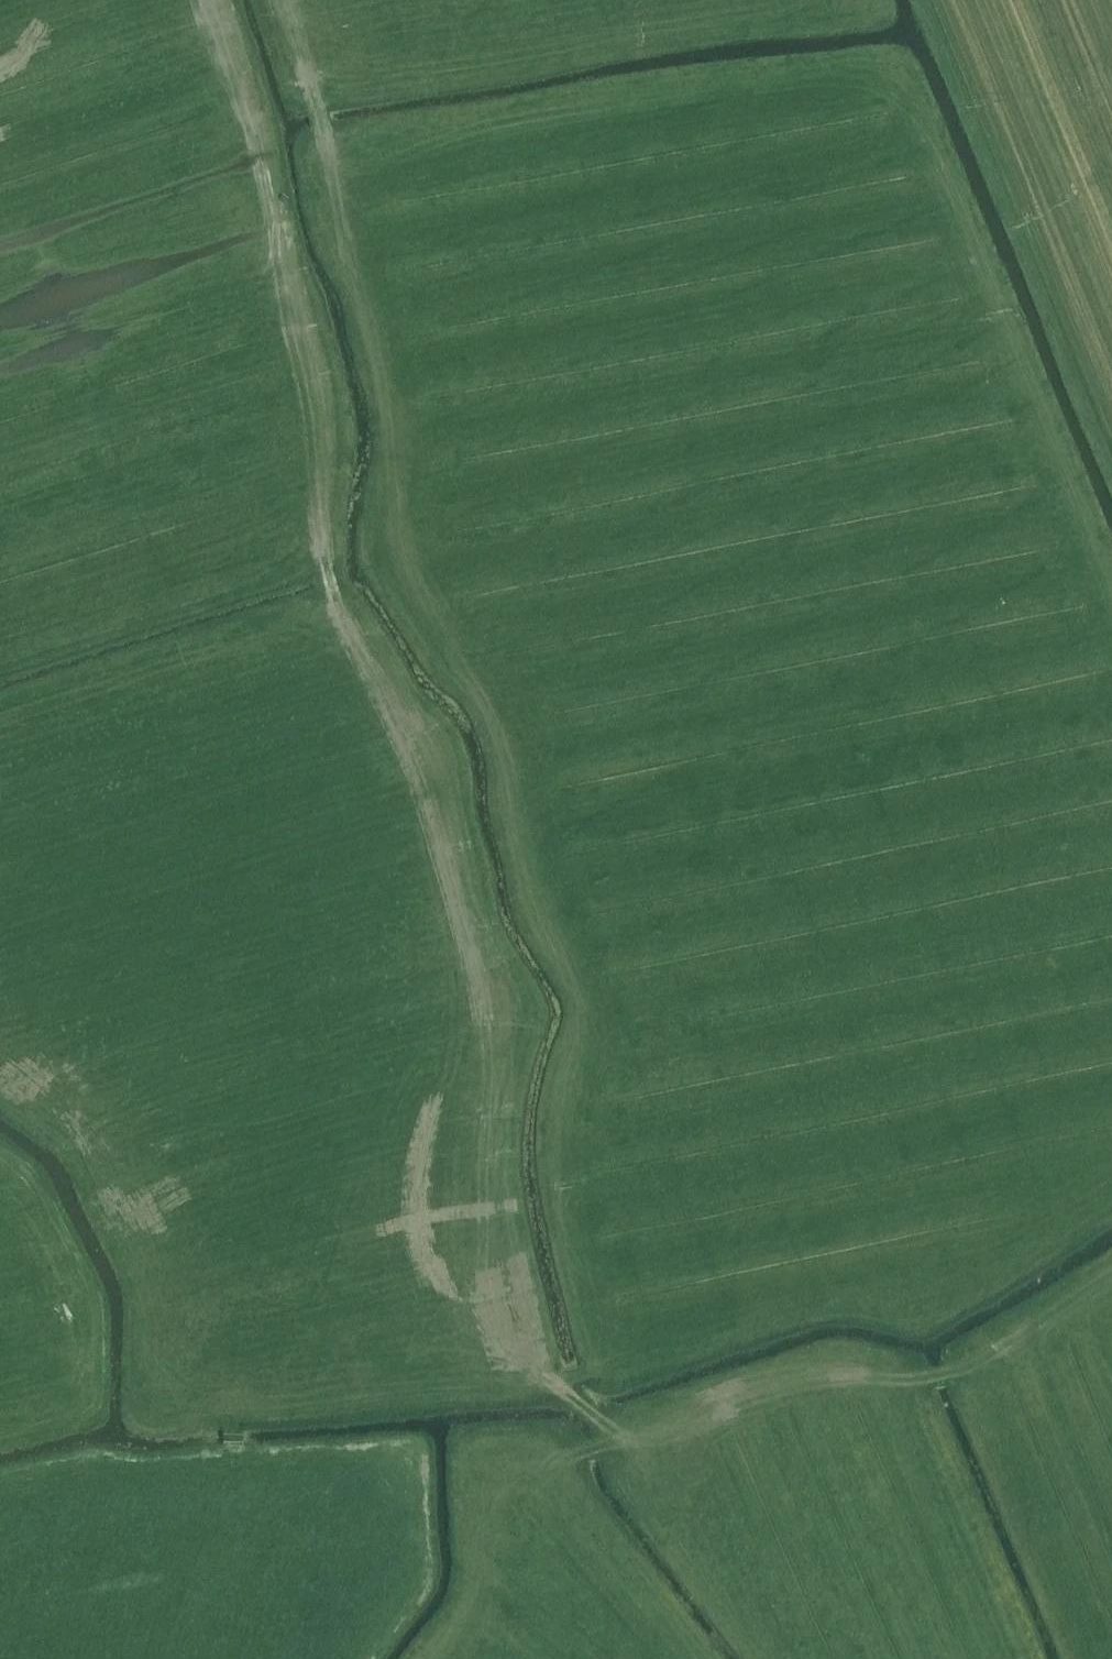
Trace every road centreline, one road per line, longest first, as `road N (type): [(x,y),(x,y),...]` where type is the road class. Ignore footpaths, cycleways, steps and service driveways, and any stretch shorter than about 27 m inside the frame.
road 1 (track): [(225,0),(339,418),(322,558),(342,621)]

